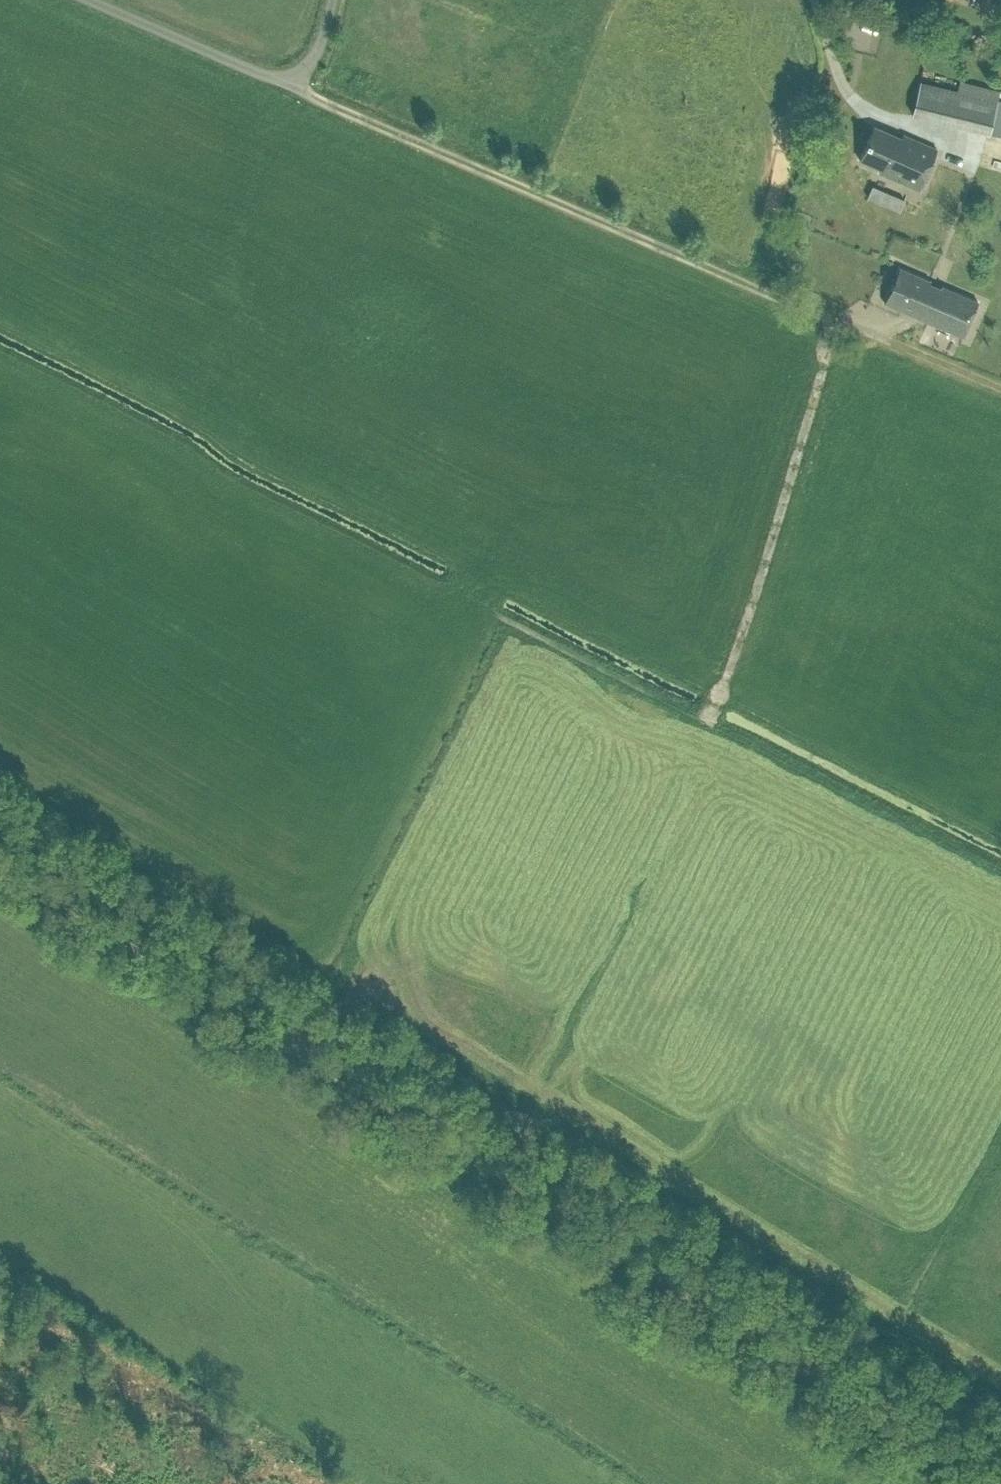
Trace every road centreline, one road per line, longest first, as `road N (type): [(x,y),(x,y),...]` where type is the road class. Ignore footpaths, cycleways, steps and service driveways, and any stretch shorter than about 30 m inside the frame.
road 1 (track): [(1000,1474),(0,849)]
road 2 (track): [(291,83),(1000,389)]
road 3 (track): [(833,318),(709,723)]
road 4 (unclassified): [(326,0),(302,74),(291,83),(98,0)]

